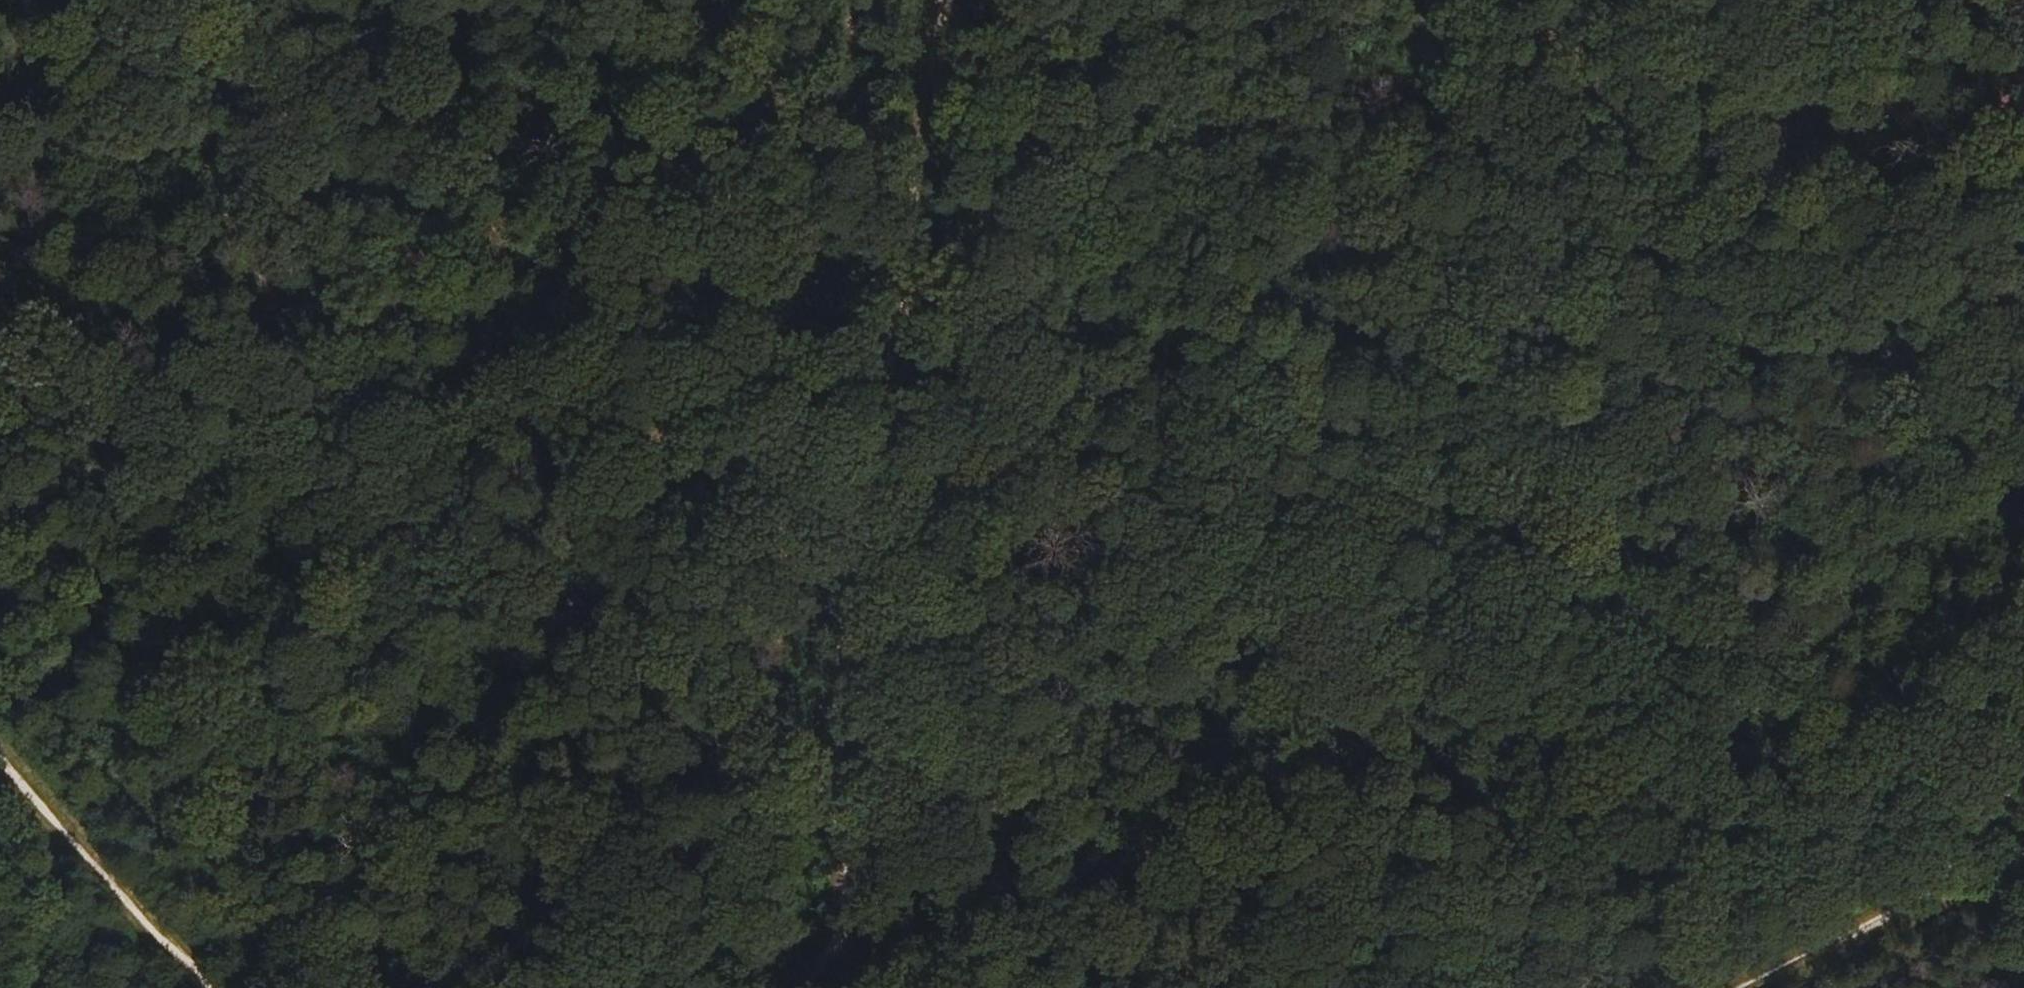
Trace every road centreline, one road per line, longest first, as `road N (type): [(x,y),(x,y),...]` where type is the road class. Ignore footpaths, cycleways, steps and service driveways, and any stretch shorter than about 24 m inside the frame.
road 1 (track): [(945,0),(832,735),(837,818),(857,902),(829,958),(800,987)]
road 2 (track): [(207,987),(0,756)]

